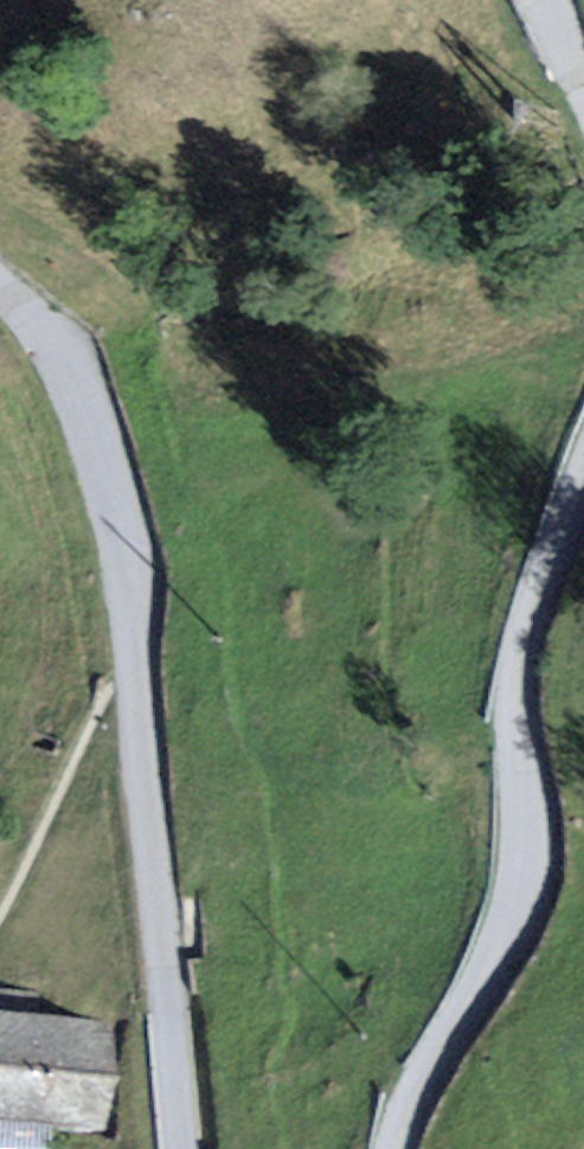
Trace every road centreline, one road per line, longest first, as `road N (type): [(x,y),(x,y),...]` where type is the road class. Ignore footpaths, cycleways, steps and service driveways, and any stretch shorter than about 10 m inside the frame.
road 1 (residential): [(0,294),(44,341),(96,450),(177,1148)]
road 2 (residential): [(405,1148),(409,1122),(518,913),(522,673),(583,486)]

